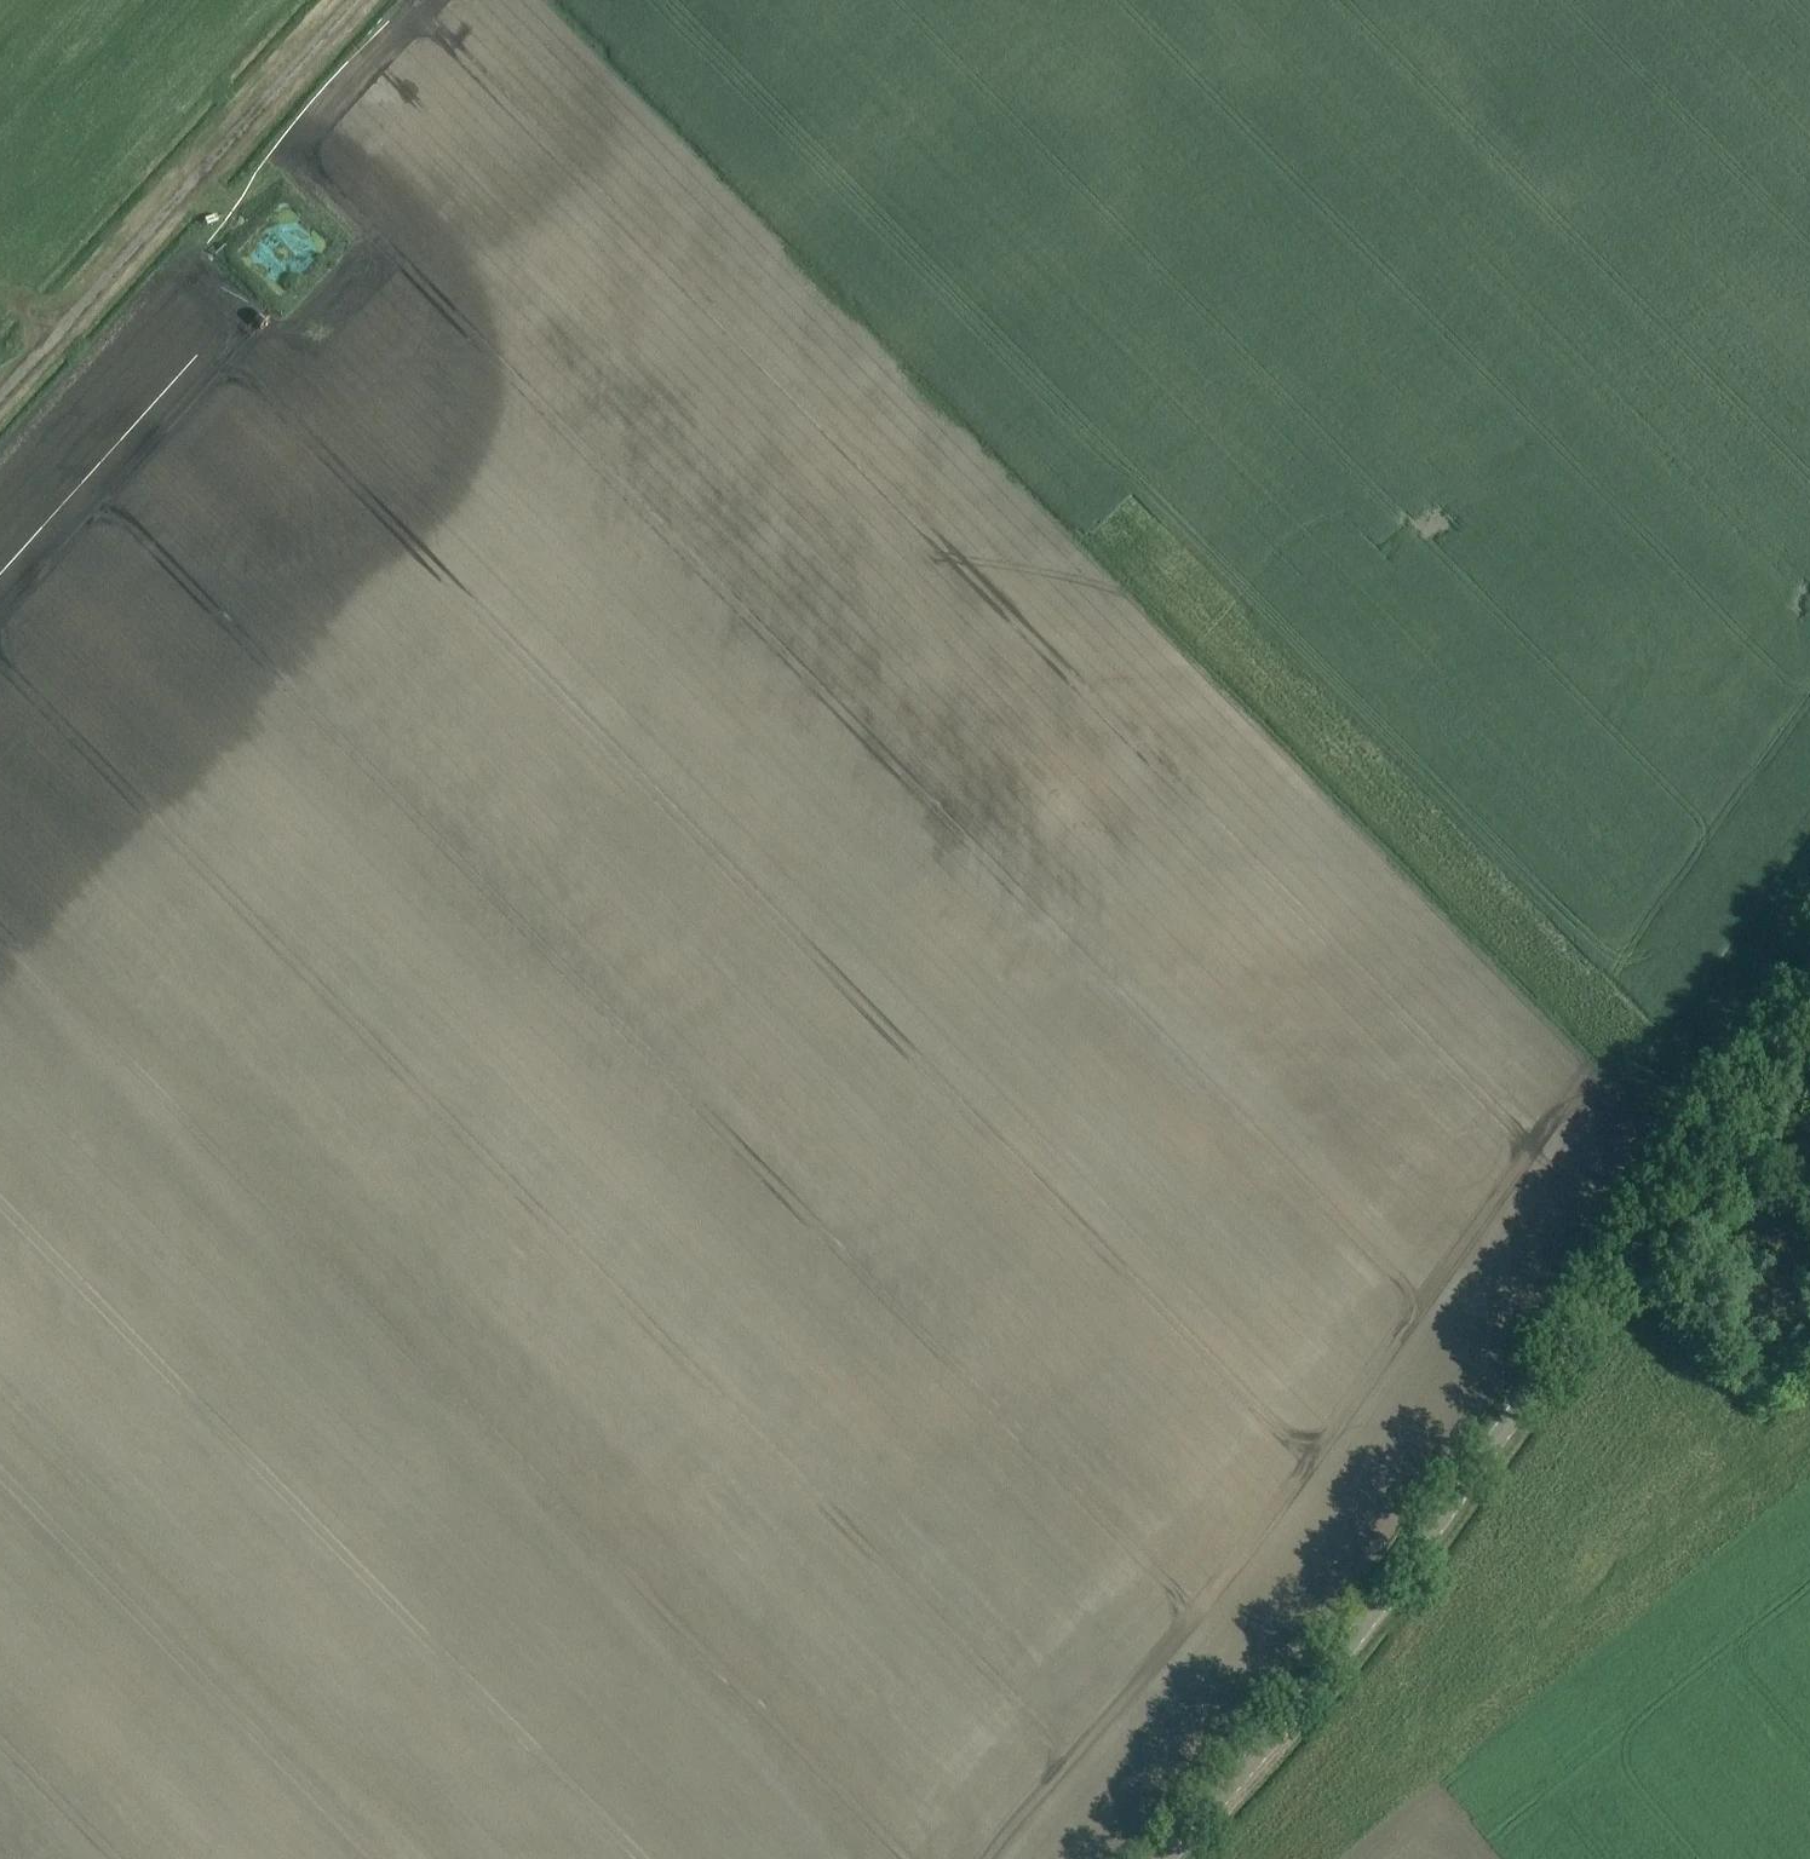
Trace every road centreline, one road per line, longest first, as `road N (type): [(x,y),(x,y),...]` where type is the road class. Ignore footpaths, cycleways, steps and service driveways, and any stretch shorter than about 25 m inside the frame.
road 1 (tertiary): [(1169,1858),(1381,1605),(1809,1002)]
road 2 (unclassified): [(0,399),(360,0)]

